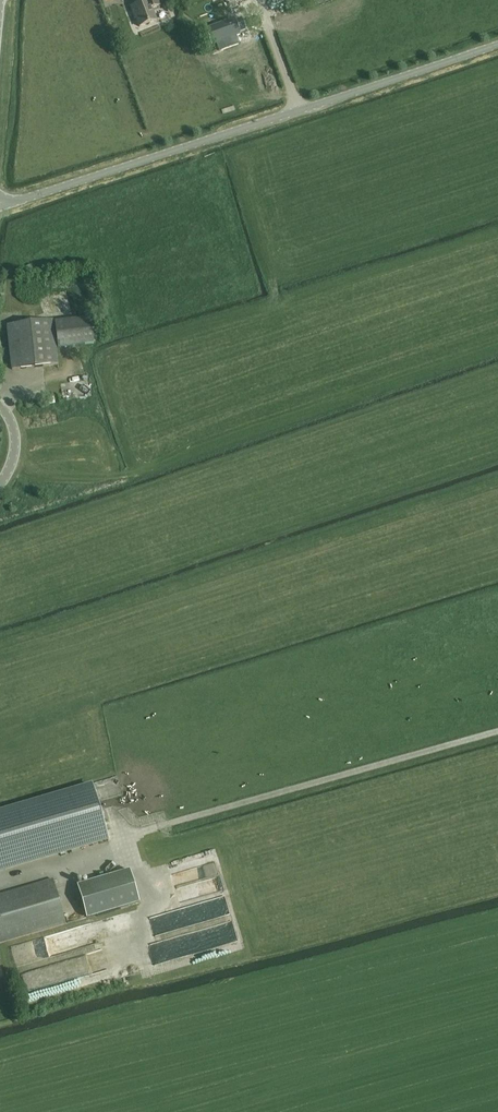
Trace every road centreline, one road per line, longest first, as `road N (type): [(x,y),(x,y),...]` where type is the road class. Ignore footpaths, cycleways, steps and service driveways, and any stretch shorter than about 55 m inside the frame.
road 1 (unclassified): [(497,51),(0,201)]

